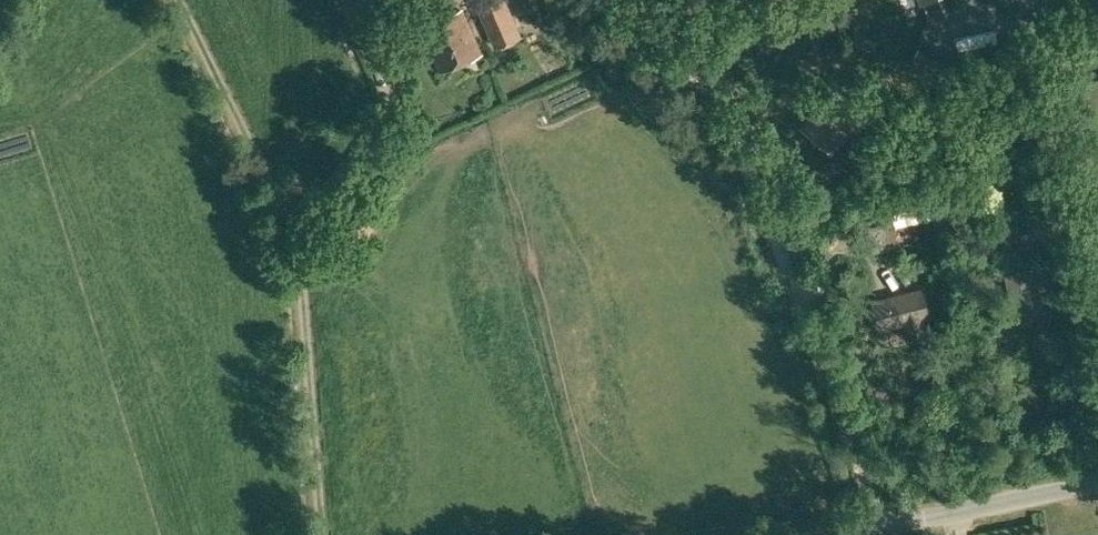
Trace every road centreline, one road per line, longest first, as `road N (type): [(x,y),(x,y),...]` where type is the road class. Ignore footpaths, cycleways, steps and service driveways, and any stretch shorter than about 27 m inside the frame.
road 1 (unclassified): [(840,534),(1097,483)]

